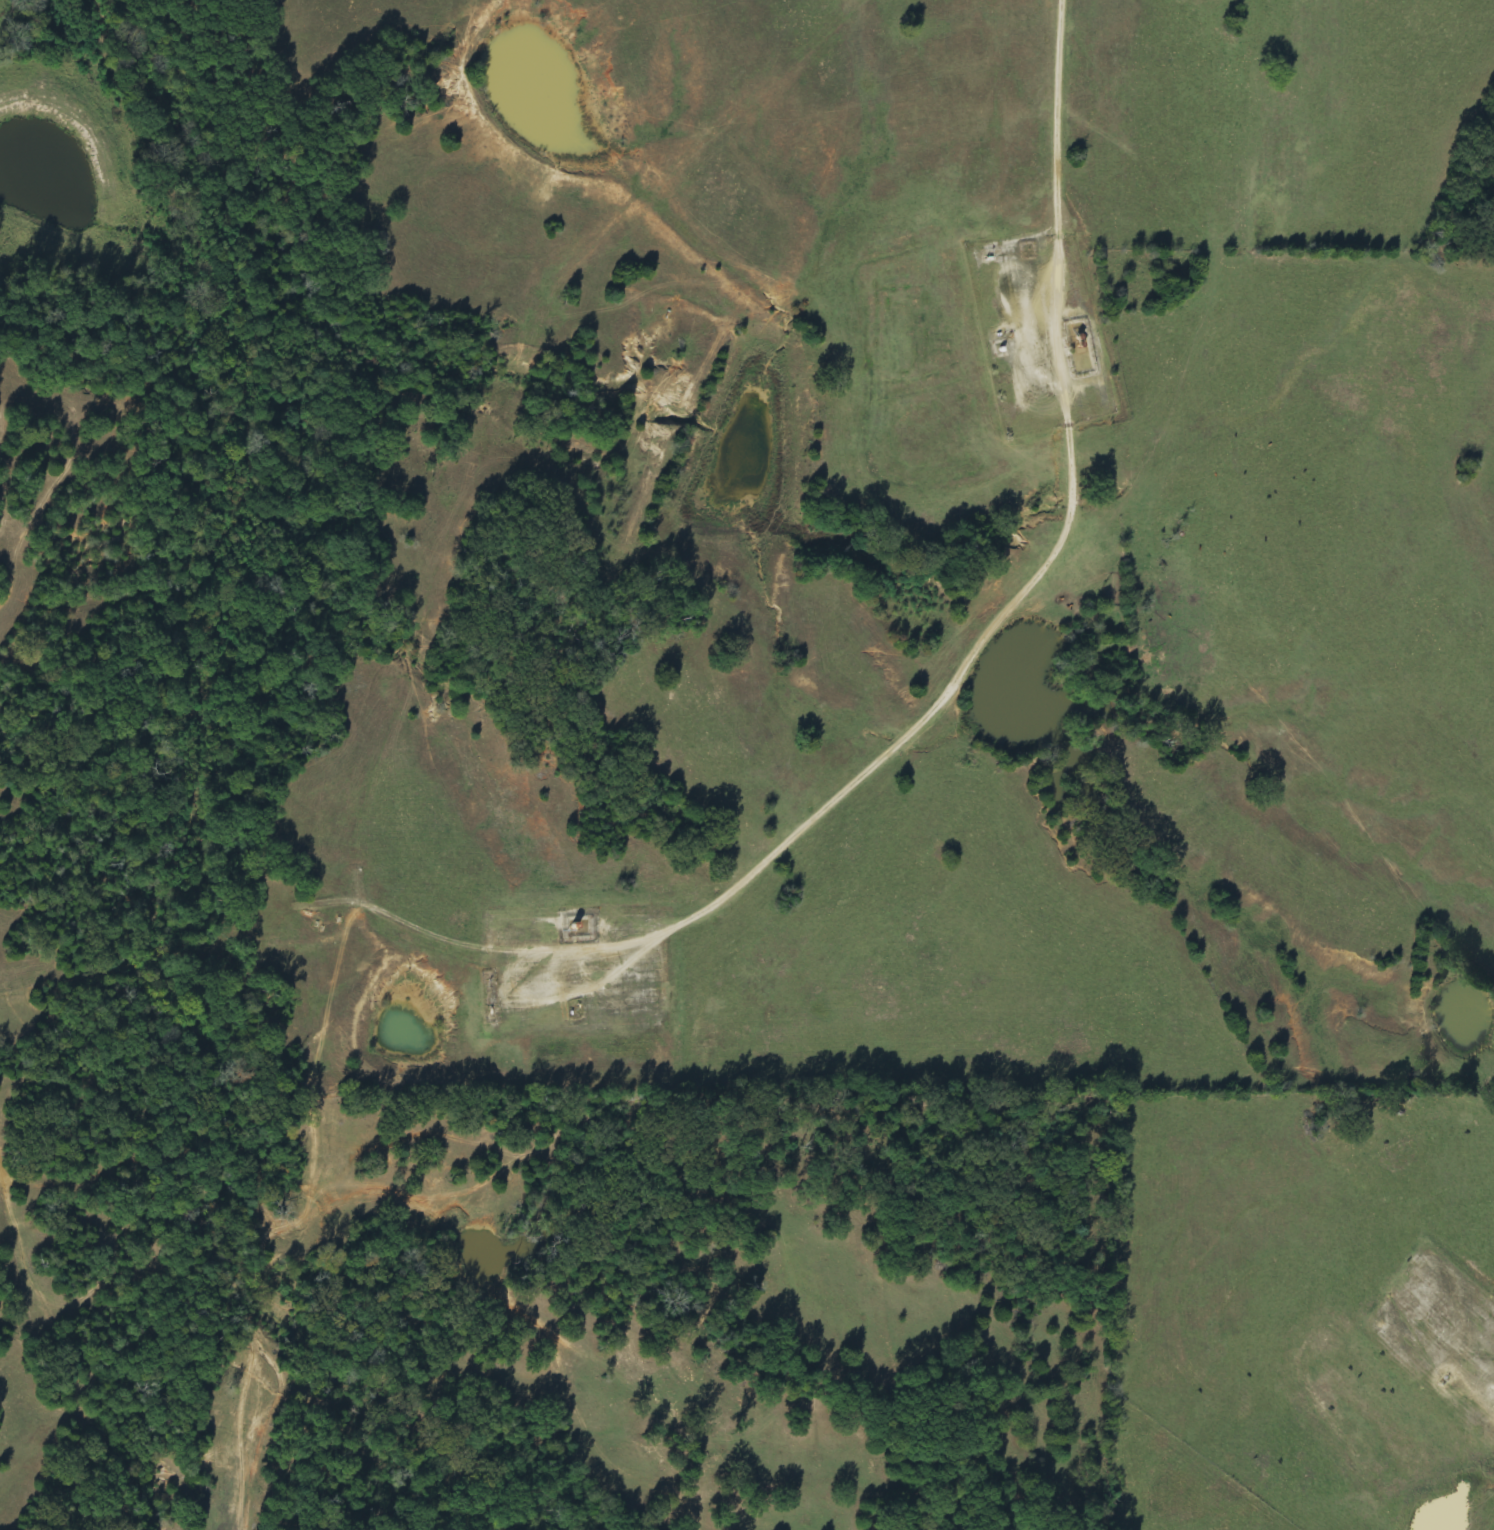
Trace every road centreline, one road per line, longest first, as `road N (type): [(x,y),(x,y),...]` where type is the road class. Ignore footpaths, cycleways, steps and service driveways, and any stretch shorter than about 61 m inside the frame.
road 1 (residential): [(1493,772),(1353,624),(1244,393),(1169,333)]

